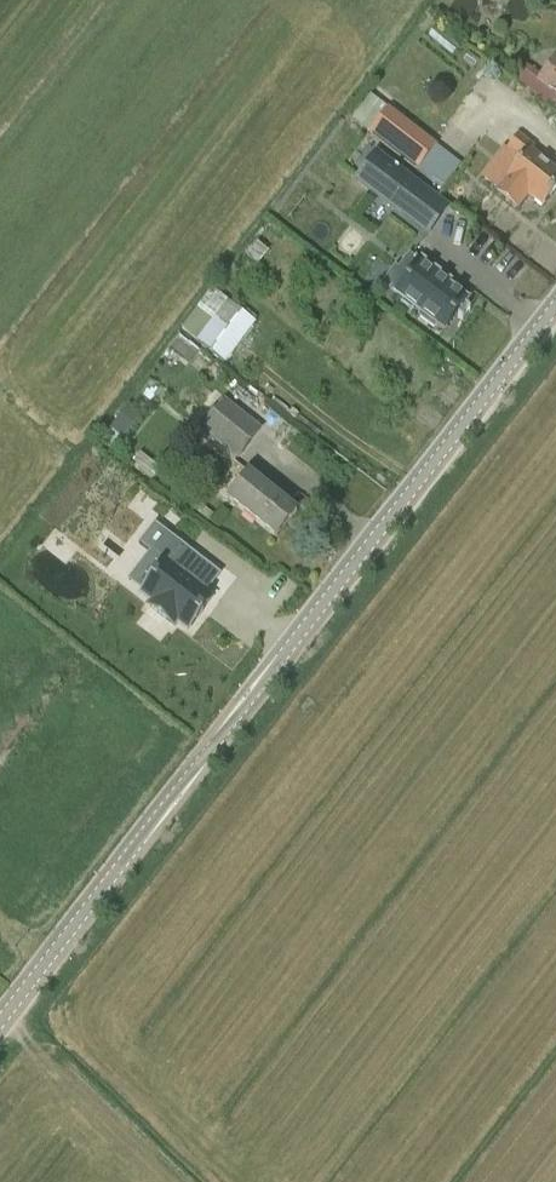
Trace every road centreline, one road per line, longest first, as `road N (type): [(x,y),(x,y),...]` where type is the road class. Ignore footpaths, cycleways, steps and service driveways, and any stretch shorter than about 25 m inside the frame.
road 1 (unclassified): [(0,1025),(555,307)]
road 2 (track): [(416,486),(238,349)]
road 3 (track): [(3,1021),(155,1181)]

